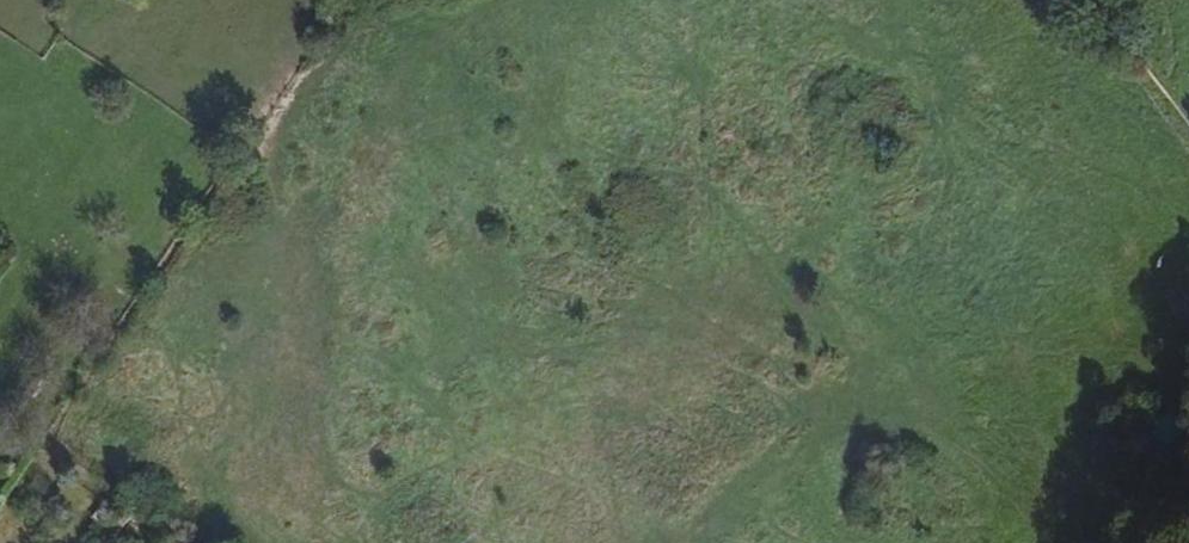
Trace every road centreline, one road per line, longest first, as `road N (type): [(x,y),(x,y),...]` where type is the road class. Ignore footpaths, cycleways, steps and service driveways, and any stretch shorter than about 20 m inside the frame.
road 1 (track): [(1087,0),(1188,123)]

